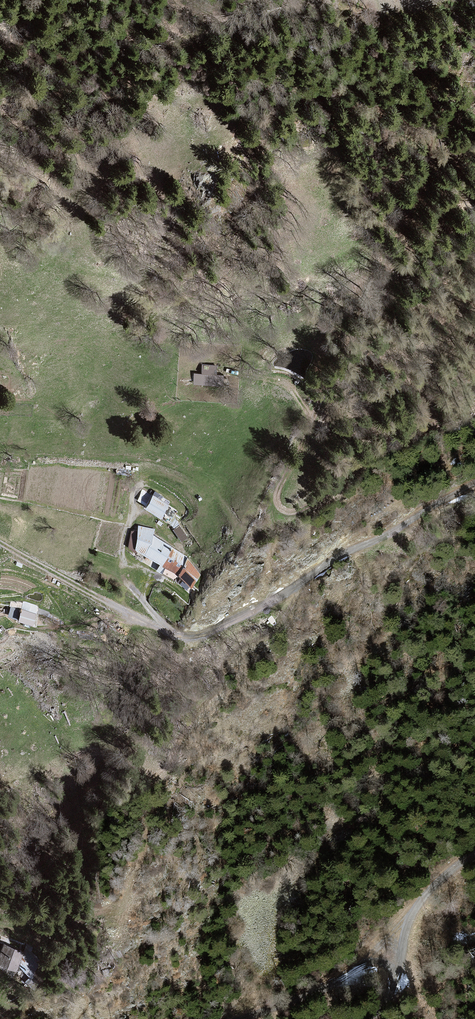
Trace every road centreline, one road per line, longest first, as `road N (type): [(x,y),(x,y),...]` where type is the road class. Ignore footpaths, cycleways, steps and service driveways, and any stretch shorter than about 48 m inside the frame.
road 1 (track): [(288,501),(438,143)]
road 2 (track): [(0,543),(185,636),(220,632),(288,591)]
road 3 (track): [(474,410),(399,442),(319,503),(299,508),(288,501)]
road 4 (track): [(288,591),(474,487)]
road 5 (track): [(474,857),(441,883),(413,922),(392,1005),(372,1018)]
road 6 (track): [(402,974),(372,963),(252,1018)]

